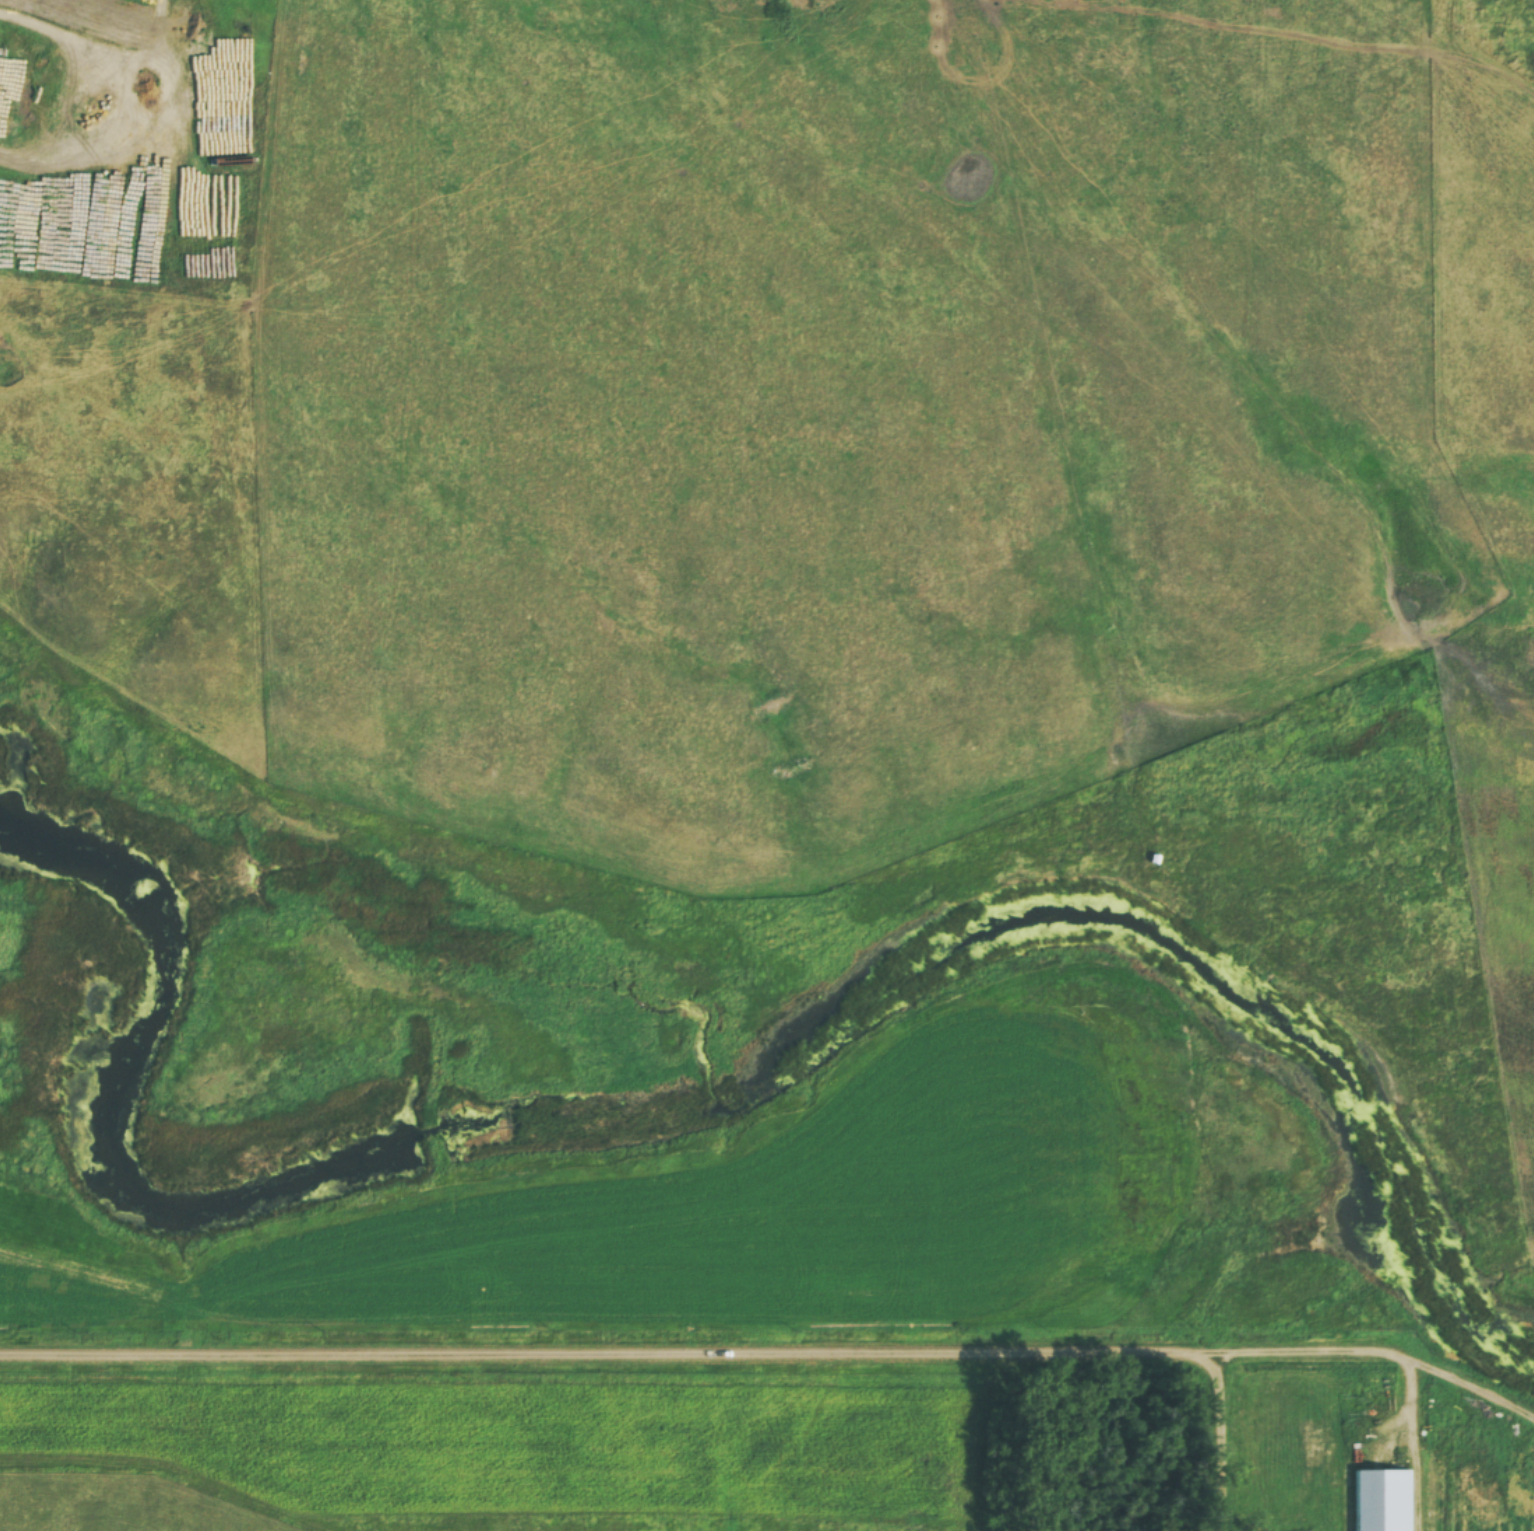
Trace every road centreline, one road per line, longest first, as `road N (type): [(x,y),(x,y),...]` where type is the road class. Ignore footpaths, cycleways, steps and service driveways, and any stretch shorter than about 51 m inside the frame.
road 1 (residential): [(0,1343),(1208,1355)]

